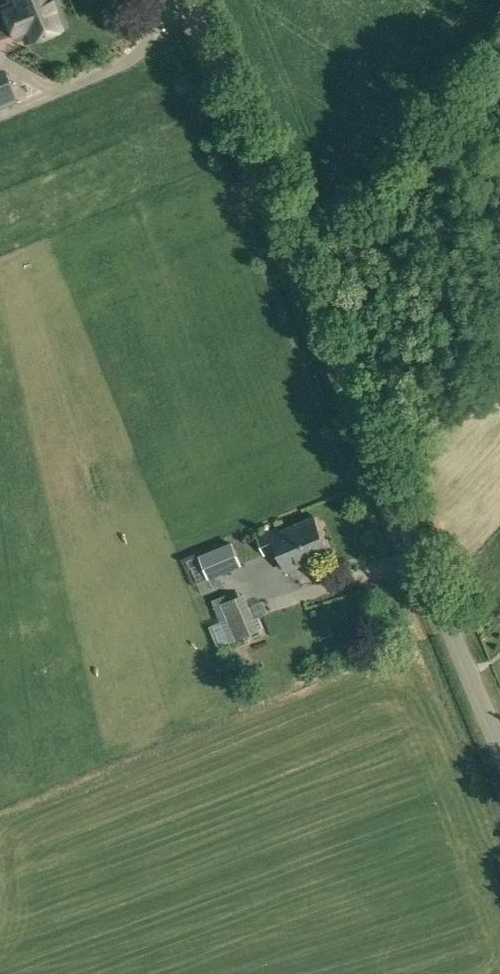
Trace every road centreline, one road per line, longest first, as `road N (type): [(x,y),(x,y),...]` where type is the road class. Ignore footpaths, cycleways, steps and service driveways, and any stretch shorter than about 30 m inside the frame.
road 1 (unclassified): [(499,752),(187,0)]
road 2 (track): [(416,552),(499,465)]

